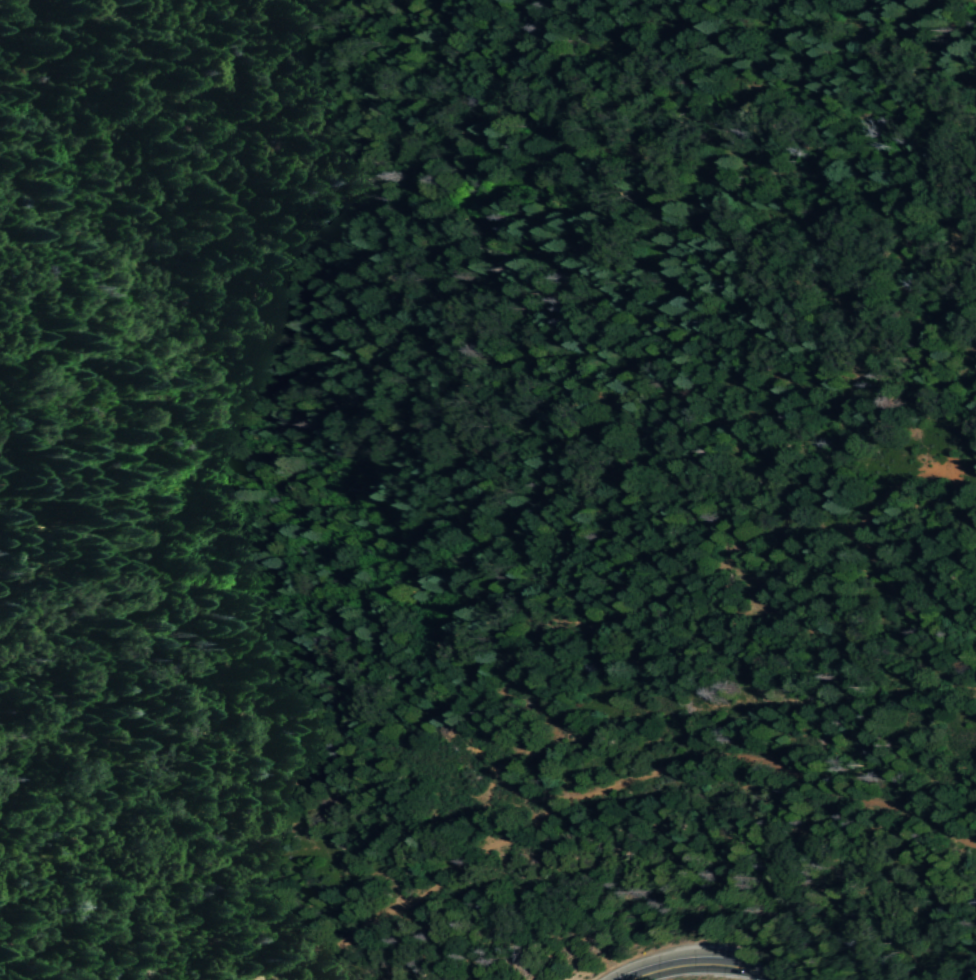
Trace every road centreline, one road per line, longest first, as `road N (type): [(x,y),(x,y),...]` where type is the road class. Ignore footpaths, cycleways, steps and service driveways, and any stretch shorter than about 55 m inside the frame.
road 1 (track): [(864,544),(841,525),(774,532),(647,609),(538,634),(487,696),(476,738),(485,767),(549,797),(596,792),(690,757),(771,751),(975,843)]
road 2 (track): [(596,792),(261,979)]
road 3 (track): [(975,687),(933,671),(906,638),(864,544)]
road 4 (trunk): [(783,979),(689,963),(626,979)]
road 5 (track): [(864,544),(866,521),(886,494),(914,477),(970,473)]

